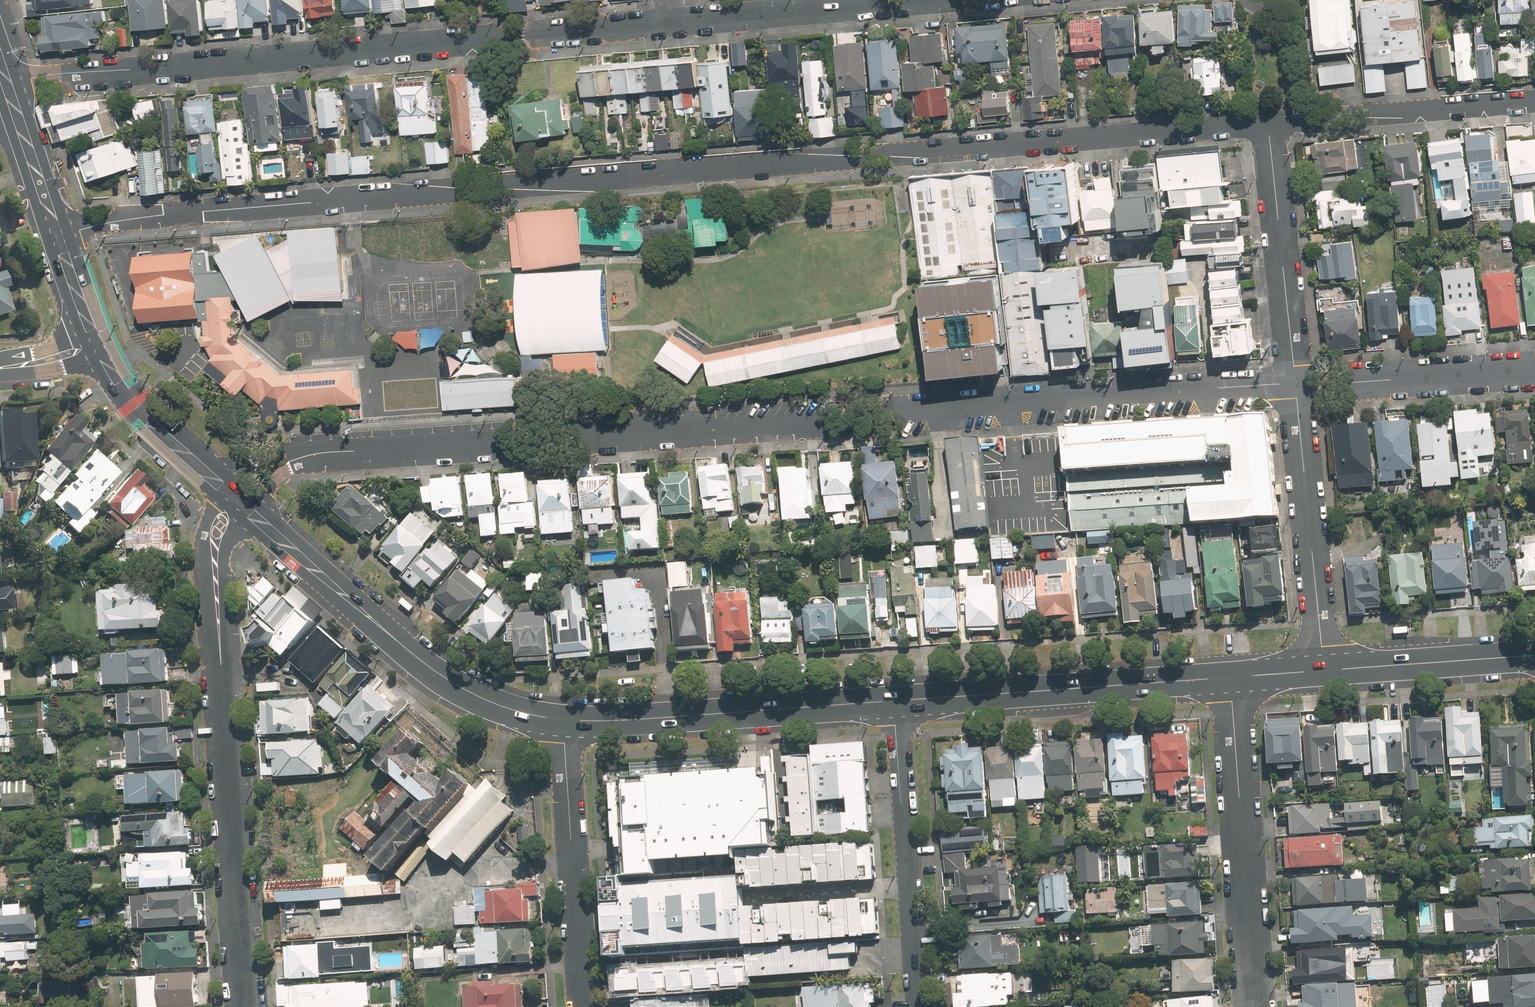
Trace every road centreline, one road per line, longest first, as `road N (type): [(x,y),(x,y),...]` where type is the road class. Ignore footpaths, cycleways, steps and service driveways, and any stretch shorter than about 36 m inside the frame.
road 1 (residential): [(58,236),(135,218),(452,195),(509,181),(1269,126)]
road 2 (residential): [(1295,384),(869,409),(838,423),(319,453),(275,465),(234,498)]
road 3 (residential): [(7,85),(61,74),(667,23)]
road 4 (residential): [(215,572),(247,1006)]
road 5 (secondary): [(563,719),(479,697),(425,664),(234,498)]
road 6 (secondary): [(1230,676),(893,700)]
road 7 (residential): [(1253,1006),(1230,676)]
road 8 (secondary): [(893,700),(563,719)]
road 9 (residential): [(893,700),(917,1006)]
road 10 (residential): [(584,1006),(563,719)]
road 11 (residential): [(1324,670),(1295,384)]
road 12 (residential): [(667,23),(937,0)]
road 13 (residential): [(1269,126),(1315,125),(1359,111),(1534,102)]
road 14 (residential): [(1295,384),(1269,126)]
road 15 (residential): [(1534,374),(1295,384)]
road 16 (secondary): [(1534,655),(1324,670)]
road 17 (secondary): [(234,498),(134,403),(102,354)]
road 18 (secondary): [(58,236),(7,85)]

